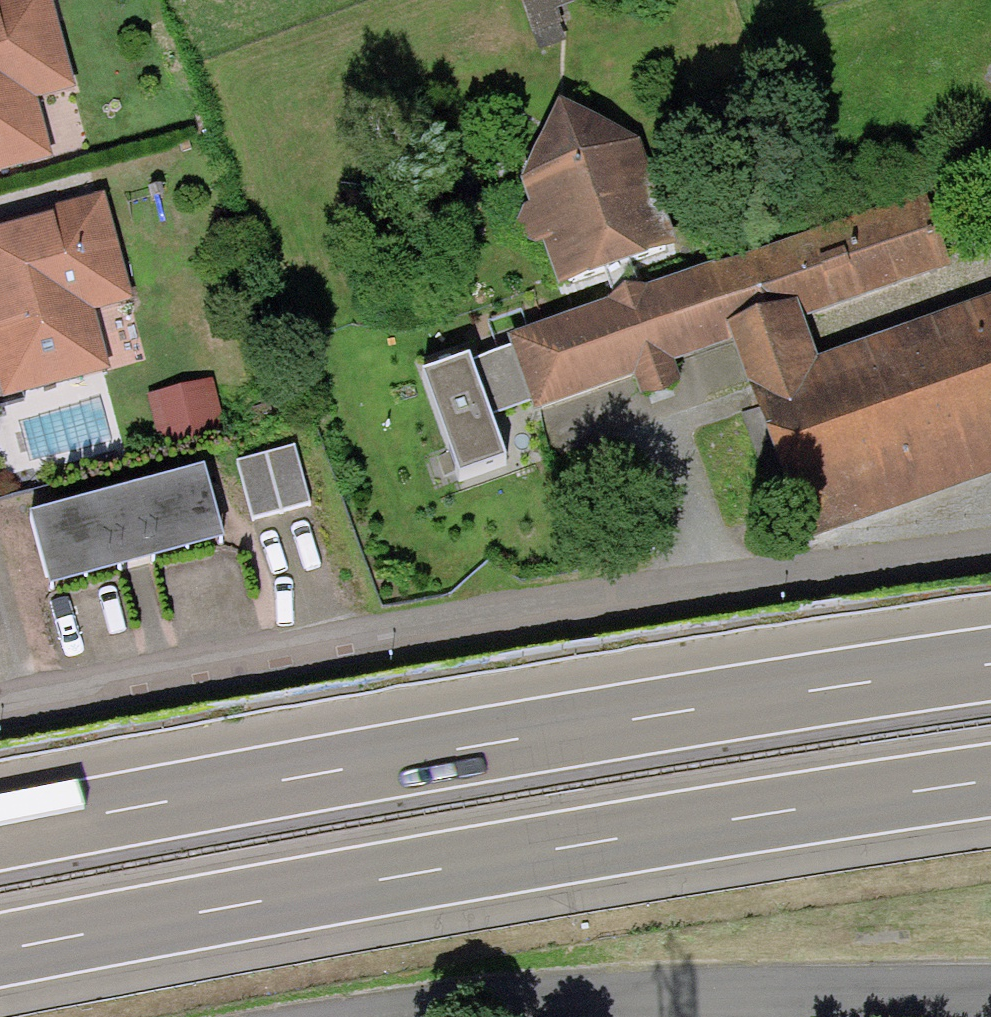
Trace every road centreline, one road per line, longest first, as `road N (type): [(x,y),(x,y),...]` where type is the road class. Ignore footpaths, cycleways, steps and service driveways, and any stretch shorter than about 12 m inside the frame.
road 1 (motorway): [(990,663),(0,834)]
road 2 (motorway): [(0,951),(990,782)]
road 3 (unclassified): [(0,715),(385,640),(990,550)]
road 4 (unclassified): [(990,992),(662,995),(510,1002),(419,1016)]

